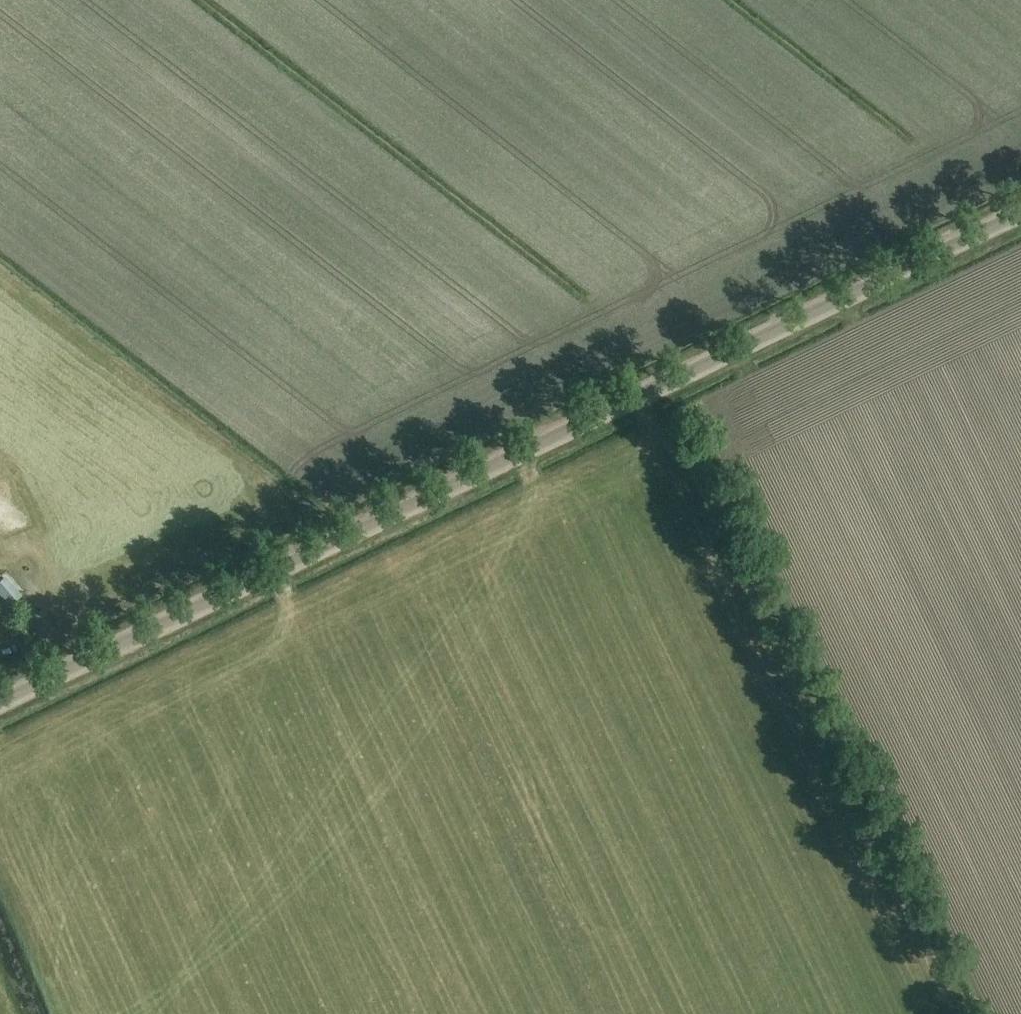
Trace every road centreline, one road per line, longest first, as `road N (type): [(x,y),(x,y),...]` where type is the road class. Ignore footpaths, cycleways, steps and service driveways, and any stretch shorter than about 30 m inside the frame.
road 1 (unclassified): [(0,700),(1020,213)]

